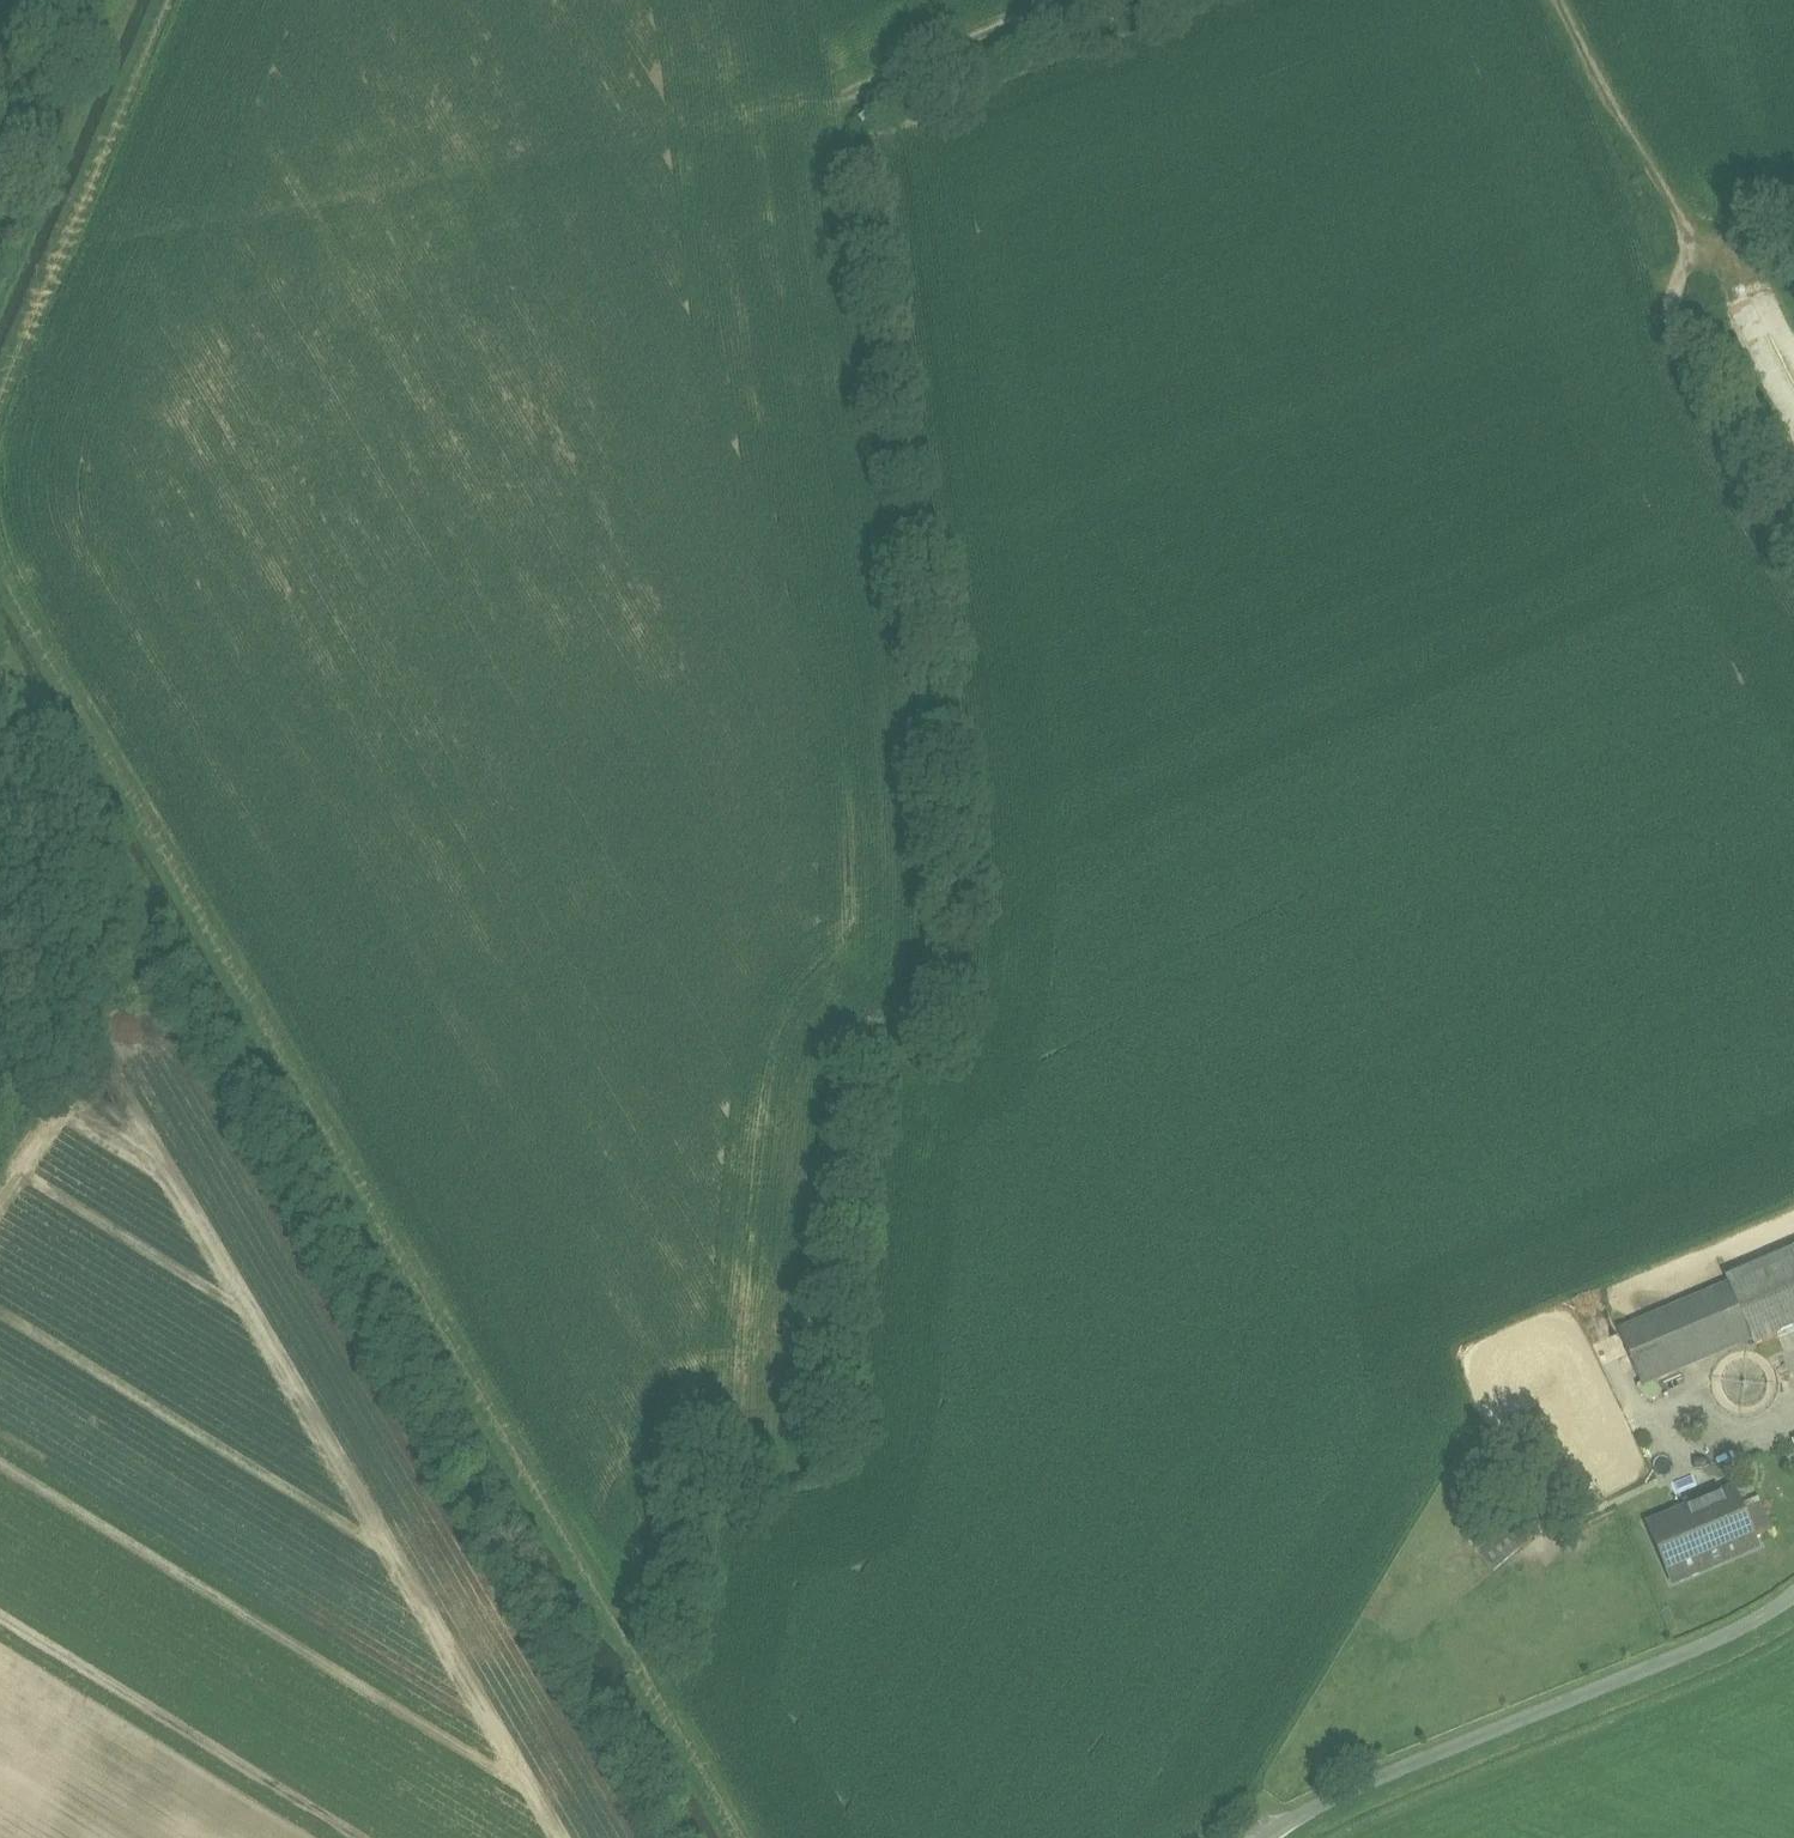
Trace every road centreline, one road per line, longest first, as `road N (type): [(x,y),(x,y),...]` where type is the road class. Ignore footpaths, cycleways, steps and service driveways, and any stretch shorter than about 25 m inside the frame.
road 1 (unclassified): [(1793,1588),(1668,1658),(1352,1794),(1295,1837)]

